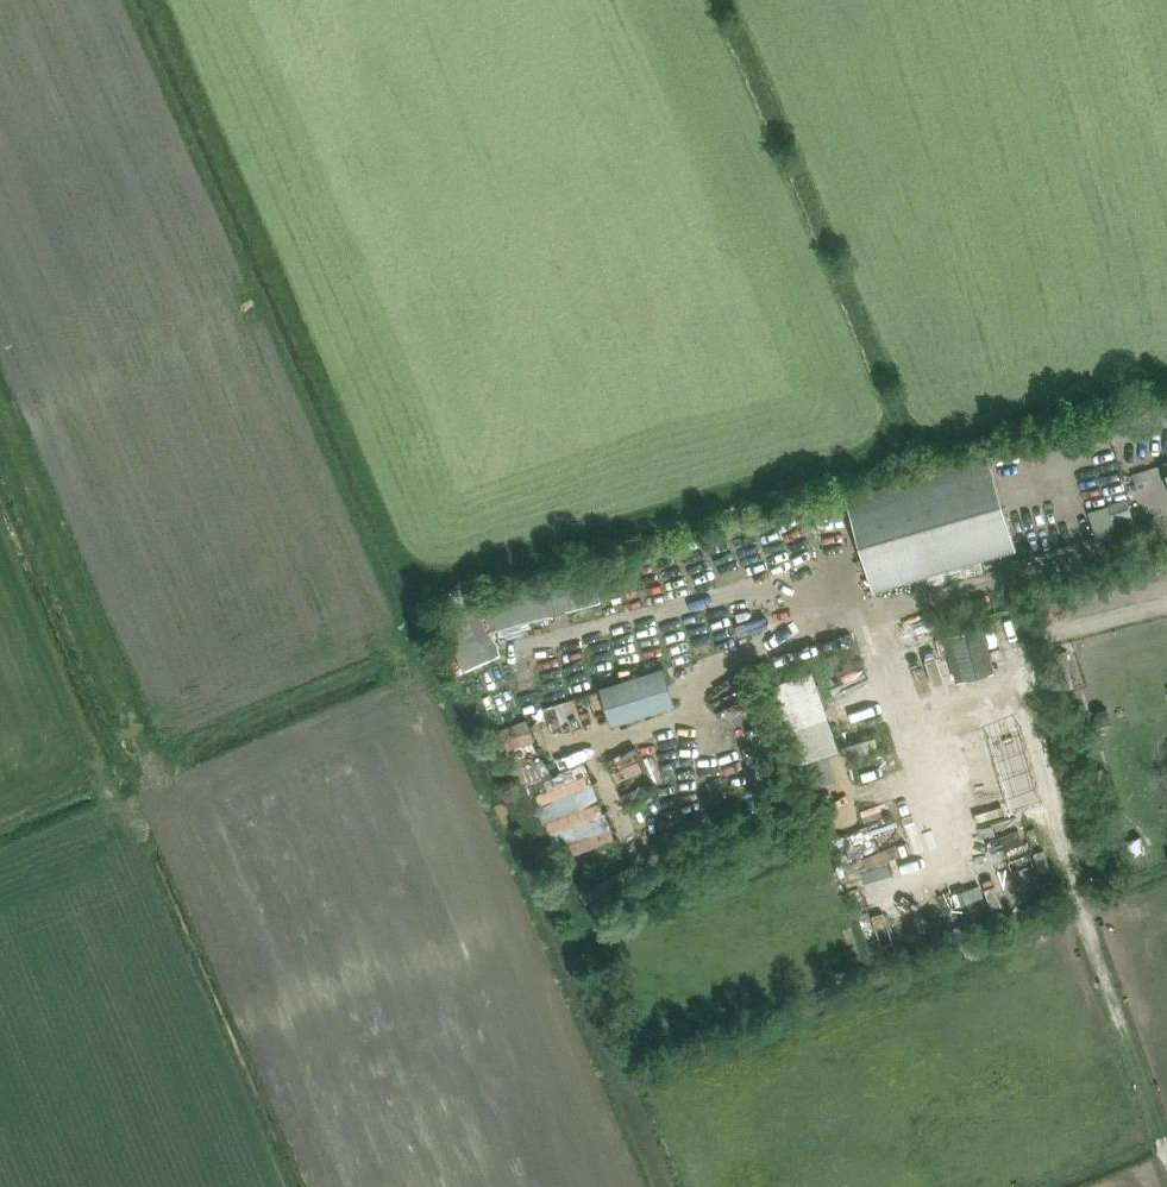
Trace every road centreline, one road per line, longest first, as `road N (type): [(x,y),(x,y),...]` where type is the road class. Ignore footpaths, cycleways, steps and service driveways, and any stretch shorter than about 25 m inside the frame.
road 1 (track): [(1166,538),(706,662)]
road 2 (track): [(1166,606),(1022,644)]

